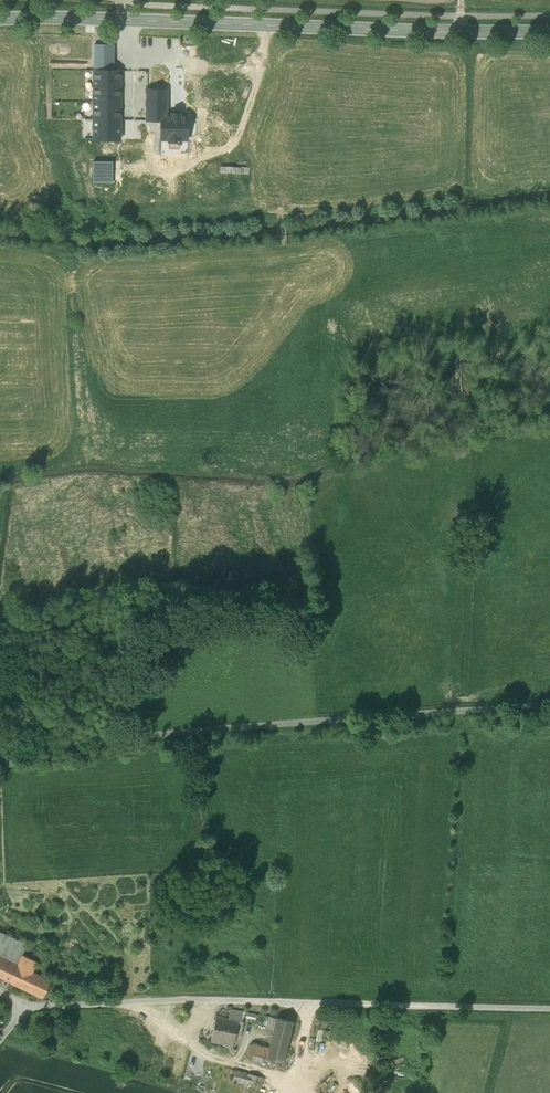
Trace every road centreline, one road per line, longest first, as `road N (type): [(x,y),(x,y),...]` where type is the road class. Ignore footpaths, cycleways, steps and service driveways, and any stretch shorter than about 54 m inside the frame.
road 1 (unclassified): [(0,745),(549,704)]
road 2 (tertiary): [(0,19),(549,30)]
road 3 (unclassified): [(29,1006),(222,999),(549,1010)]

